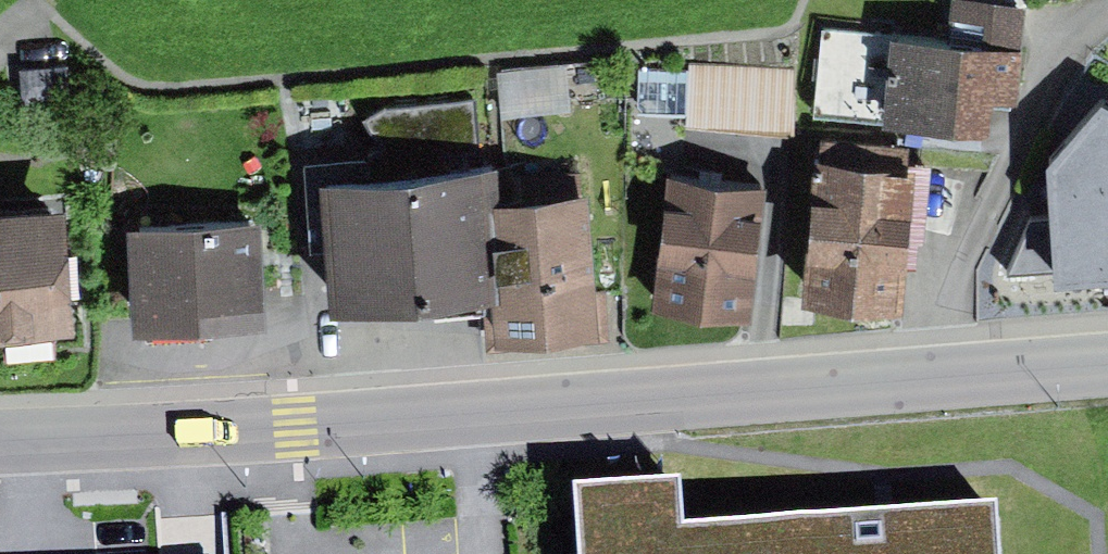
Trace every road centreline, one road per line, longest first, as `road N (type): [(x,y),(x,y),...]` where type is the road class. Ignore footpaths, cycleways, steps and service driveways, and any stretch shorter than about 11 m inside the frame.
road 1 (tertiary): [(0,439),(1107,358)]

